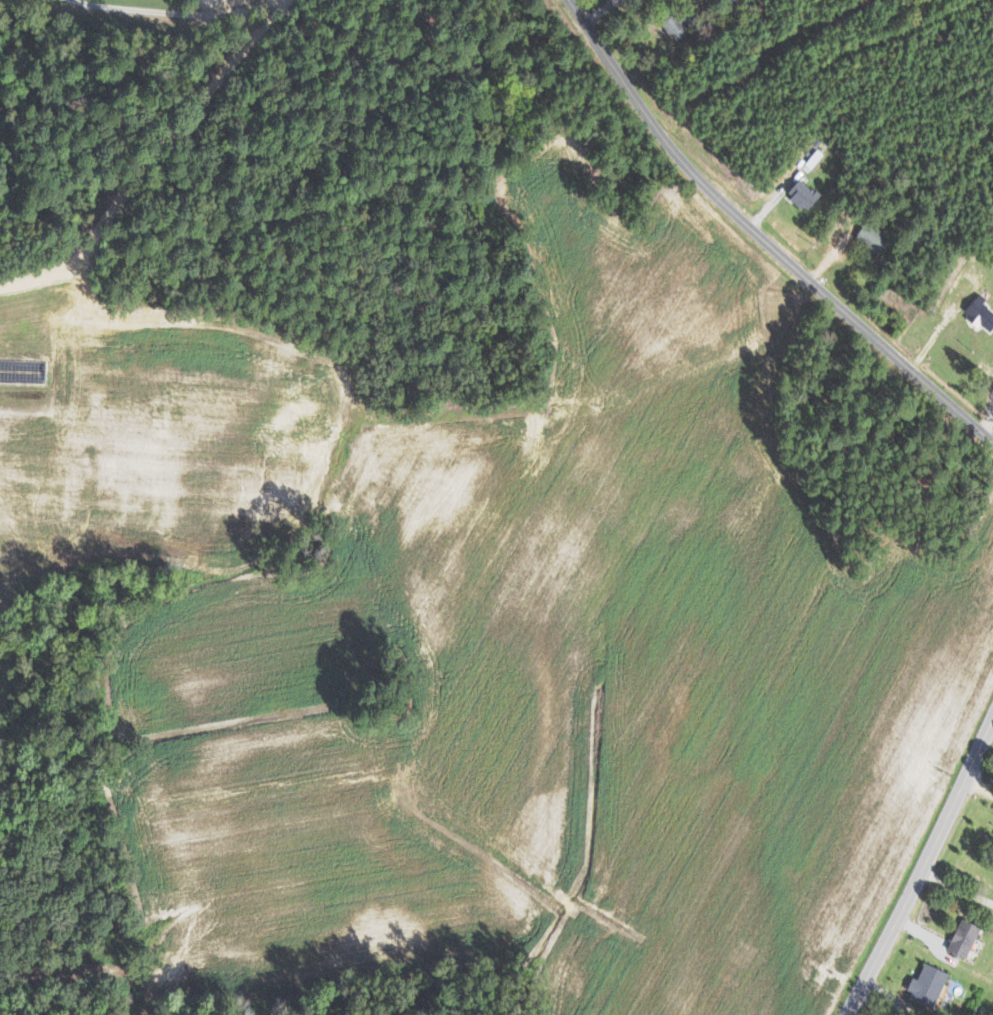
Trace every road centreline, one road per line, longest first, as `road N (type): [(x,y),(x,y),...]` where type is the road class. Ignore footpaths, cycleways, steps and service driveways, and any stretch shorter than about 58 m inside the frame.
road 1 (residential): [(992,446),(664,149),(565,0)]
road 2 (tertiary): [(848,1014),(992,721)]

